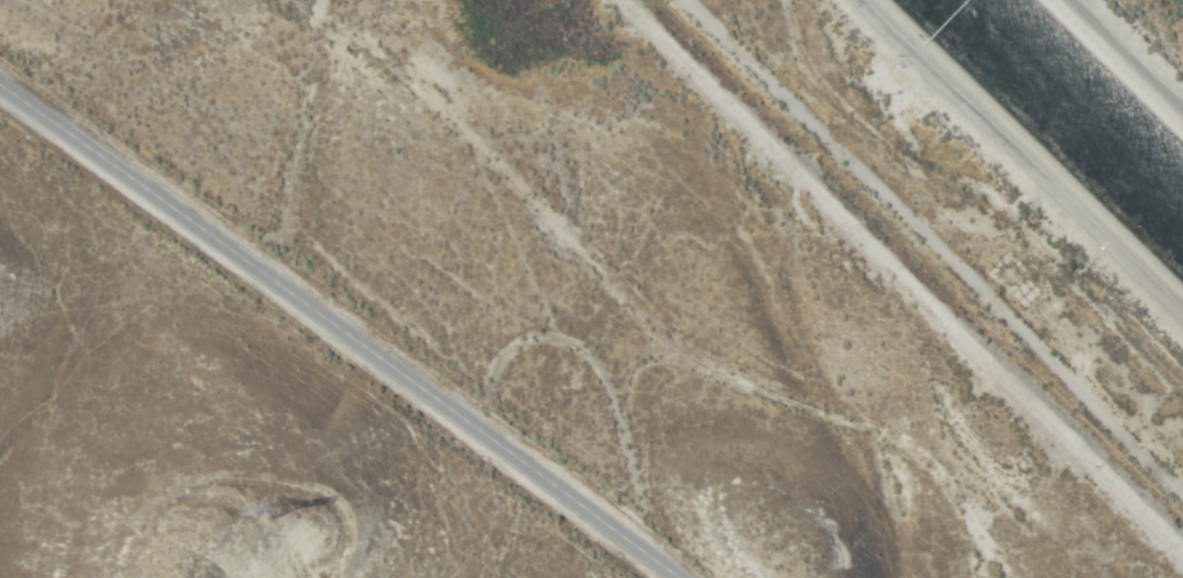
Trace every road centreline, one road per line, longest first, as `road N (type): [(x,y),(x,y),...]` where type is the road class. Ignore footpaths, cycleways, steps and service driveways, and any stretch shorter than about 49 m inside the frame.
road 1 (tertiary): [(685,577),(0,78)]
road 2 (residential): [(621,0),(1182,559)]
road 3 (residential): [(685,0),(1182,496)]

